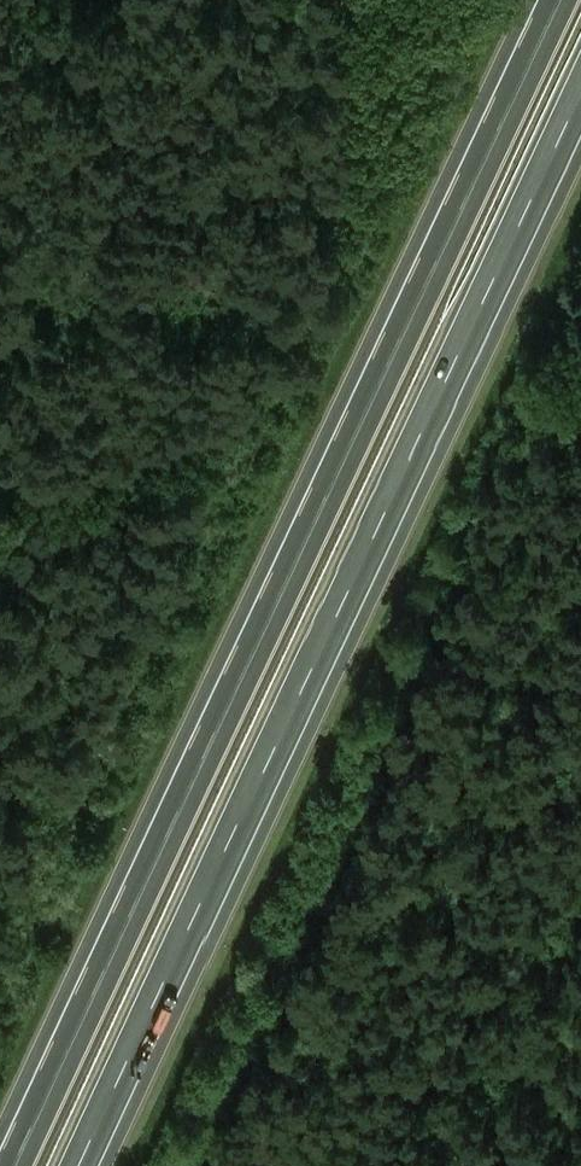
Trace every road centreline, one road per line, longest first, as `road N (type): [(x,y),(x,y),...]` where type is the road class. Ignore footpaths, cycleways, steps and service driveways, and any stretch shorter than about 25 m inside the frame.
road 1 (motorway): [(561,0),(19,1165)]
road 2 (motorway): [(92,1165),(580,116)]

